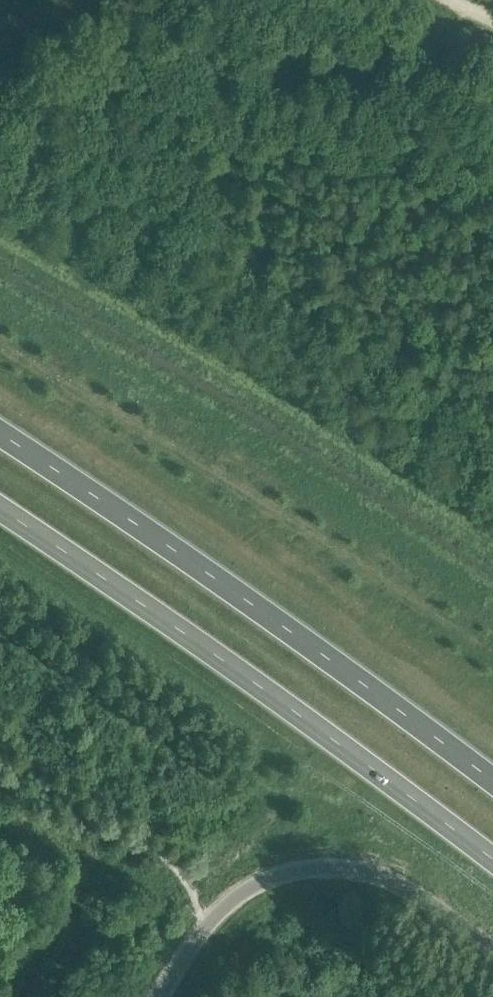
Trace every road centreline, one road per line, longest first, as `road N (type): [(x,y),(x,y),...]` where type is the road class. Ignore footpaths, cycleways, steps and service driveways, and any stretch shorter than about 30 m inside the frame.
road 1 (trunk): [(0,506),(492,861)]
road 2 (trunk): [(492,780),(262,608),(0,432)]
road 3 (track): [(0,232),(196,335),(492,527)]
road 4 (unclassified): [(161,996),(221,912),(273,877),(346,869),(398,883),(492,951)]

